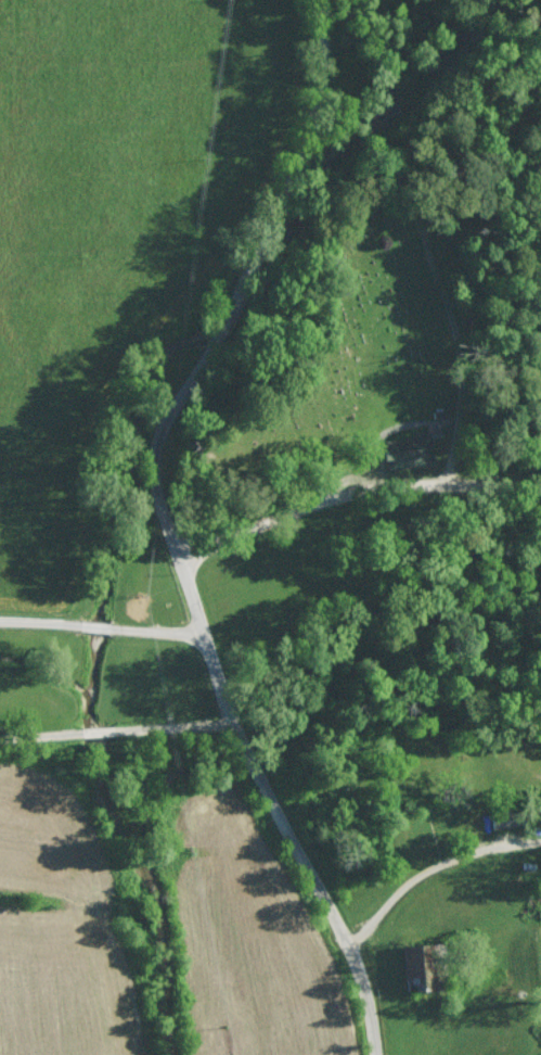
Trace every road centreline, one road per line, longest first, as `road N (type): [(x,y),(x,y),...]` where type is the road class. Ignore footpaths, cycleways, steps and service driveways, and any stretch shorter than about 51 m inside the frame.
road 1 (tertiary): [(376,1054),(351,945),(287,832),(156,482),(162,430),(212,347)]
road 2 (residential): [(181,557),(351,492),(448,482),(540,485)]
road 3 (tertiary): [(282,206),(326,90),(326,0)]
road 4 (residential): [(114,728),(244,723)]

